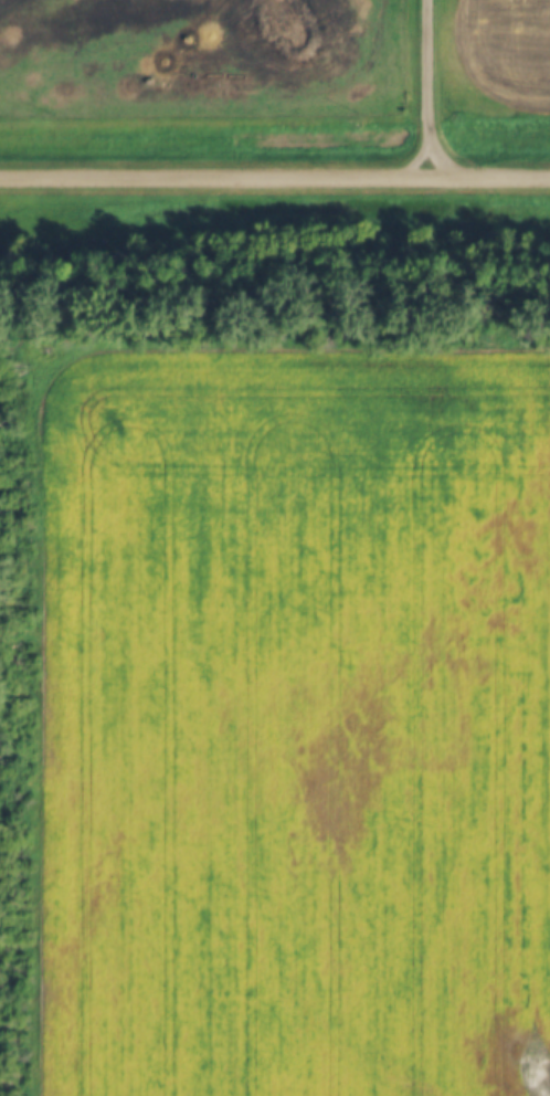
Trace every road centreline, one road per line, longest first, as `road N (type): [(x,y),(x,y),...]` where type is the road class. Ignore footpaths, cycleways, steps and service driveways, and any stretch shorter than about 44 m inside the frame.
road 1 (residential): [(549,176),(0,172)]

